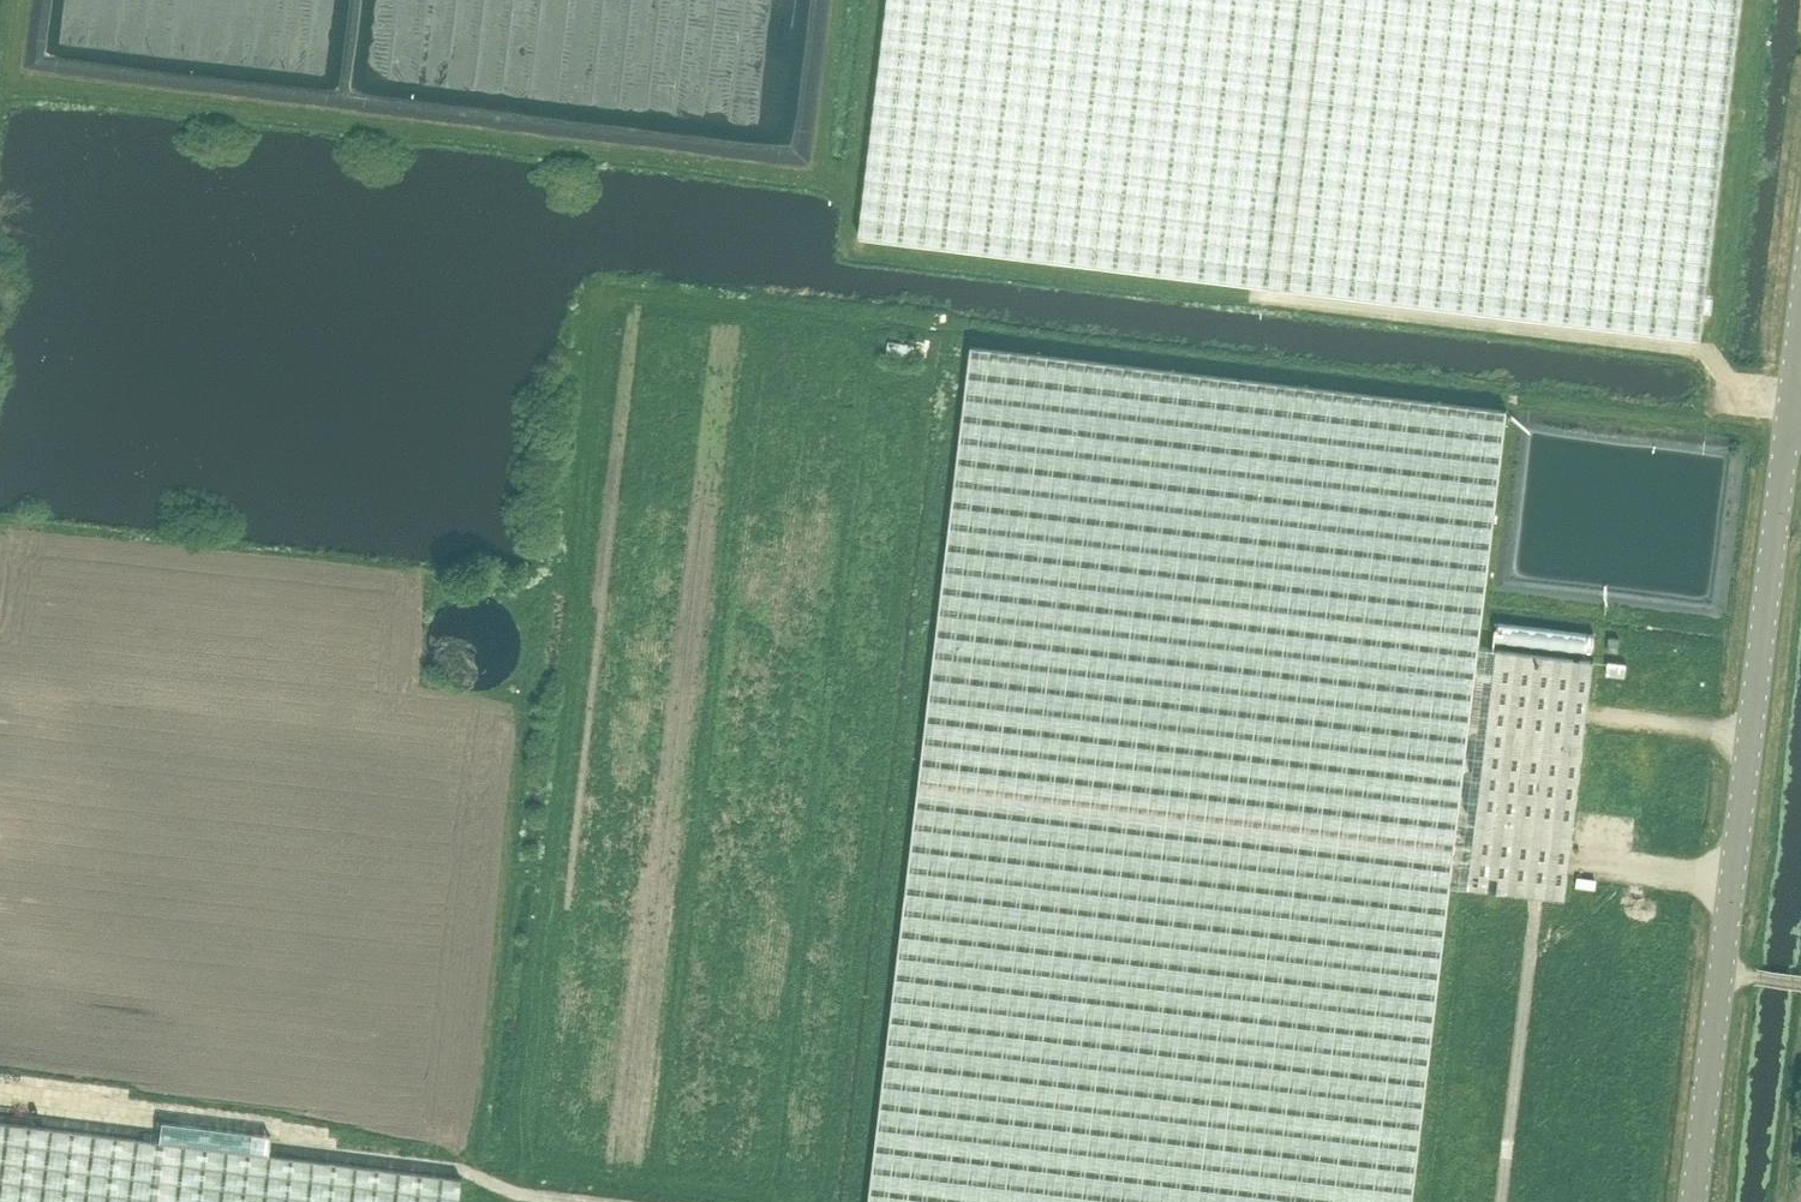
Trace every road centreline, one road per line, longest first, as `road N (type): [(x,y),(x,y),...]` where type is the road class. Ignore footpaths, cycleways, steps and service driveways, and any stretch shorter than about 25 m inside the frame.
road 1 (unclassified): [(1694,1201),(1789,412)]

